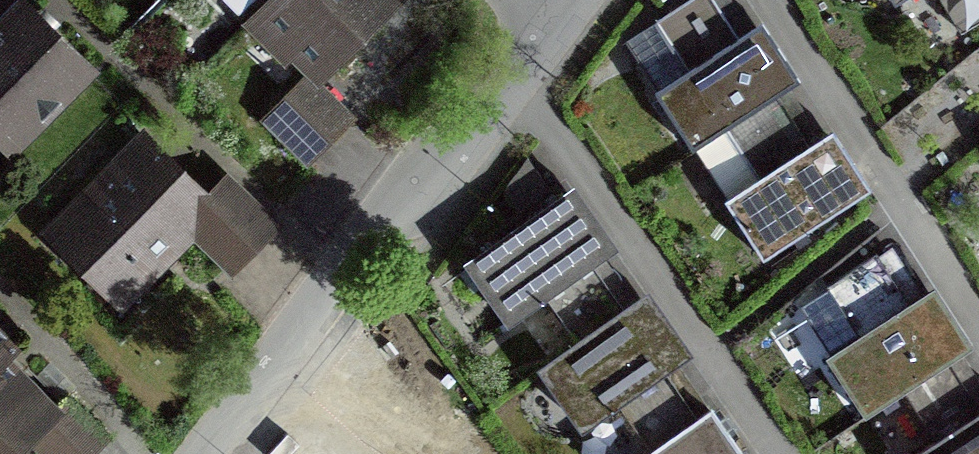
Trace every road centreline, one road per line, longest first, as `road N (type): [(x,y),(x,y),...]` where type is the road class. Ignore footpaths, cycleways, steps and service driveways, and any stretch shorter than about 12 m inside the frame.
road 1 (residential): [(224,453),(550,33)]

